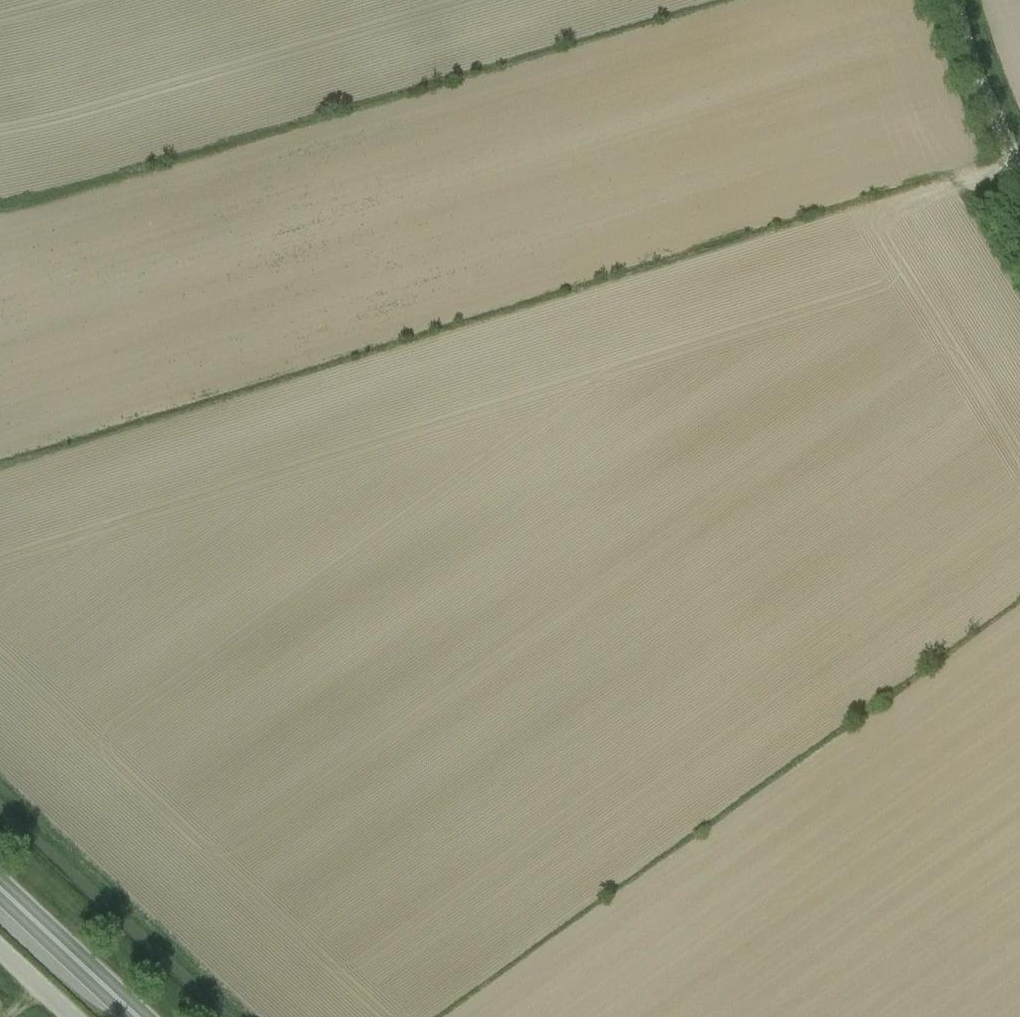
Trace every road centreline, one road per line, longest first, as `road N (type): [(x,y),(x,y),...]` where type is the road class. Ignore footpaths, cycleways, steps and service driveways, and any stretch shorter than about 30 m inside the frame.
road 1 (trunk): [(143,1016),(0,885)]
road 2 (unclassified): [(1019,168),(954,0)]

